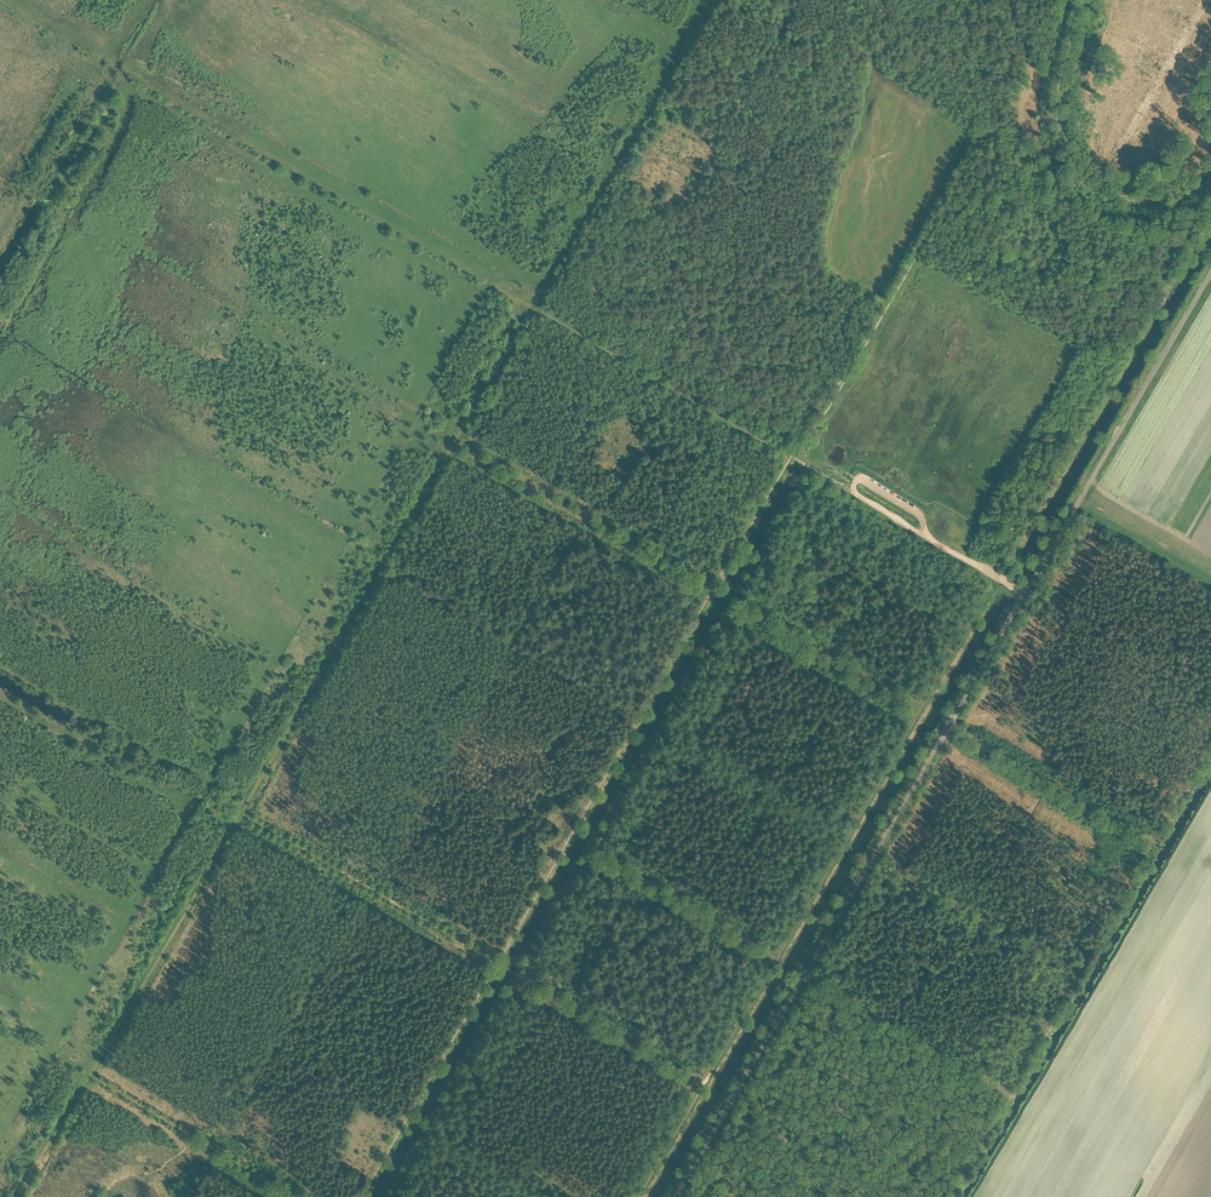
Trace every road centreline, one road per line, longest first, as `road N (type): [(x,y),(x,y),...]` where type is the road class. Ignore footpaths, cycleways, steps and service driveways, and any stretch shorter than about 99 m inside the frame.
road 1 (unclassified): [(1210,270),(676,1196)]
road 2 (track): [(519,975),(812,468)]
road 3 (track): [(1001,578),(707,1082)]
road 4 (track): [(242,813),(533,308)]
road 5 (track): [(21,1196),(242,813)]
road 6 (track): [(791,456),(533,308)]
road 7 (track): [(1023,592),(851,490),(863,480),(922,519)]
road 8 (track): [(390,1196),(519,975)]
road 9 (track): [(707,1082),(644,1196)]

